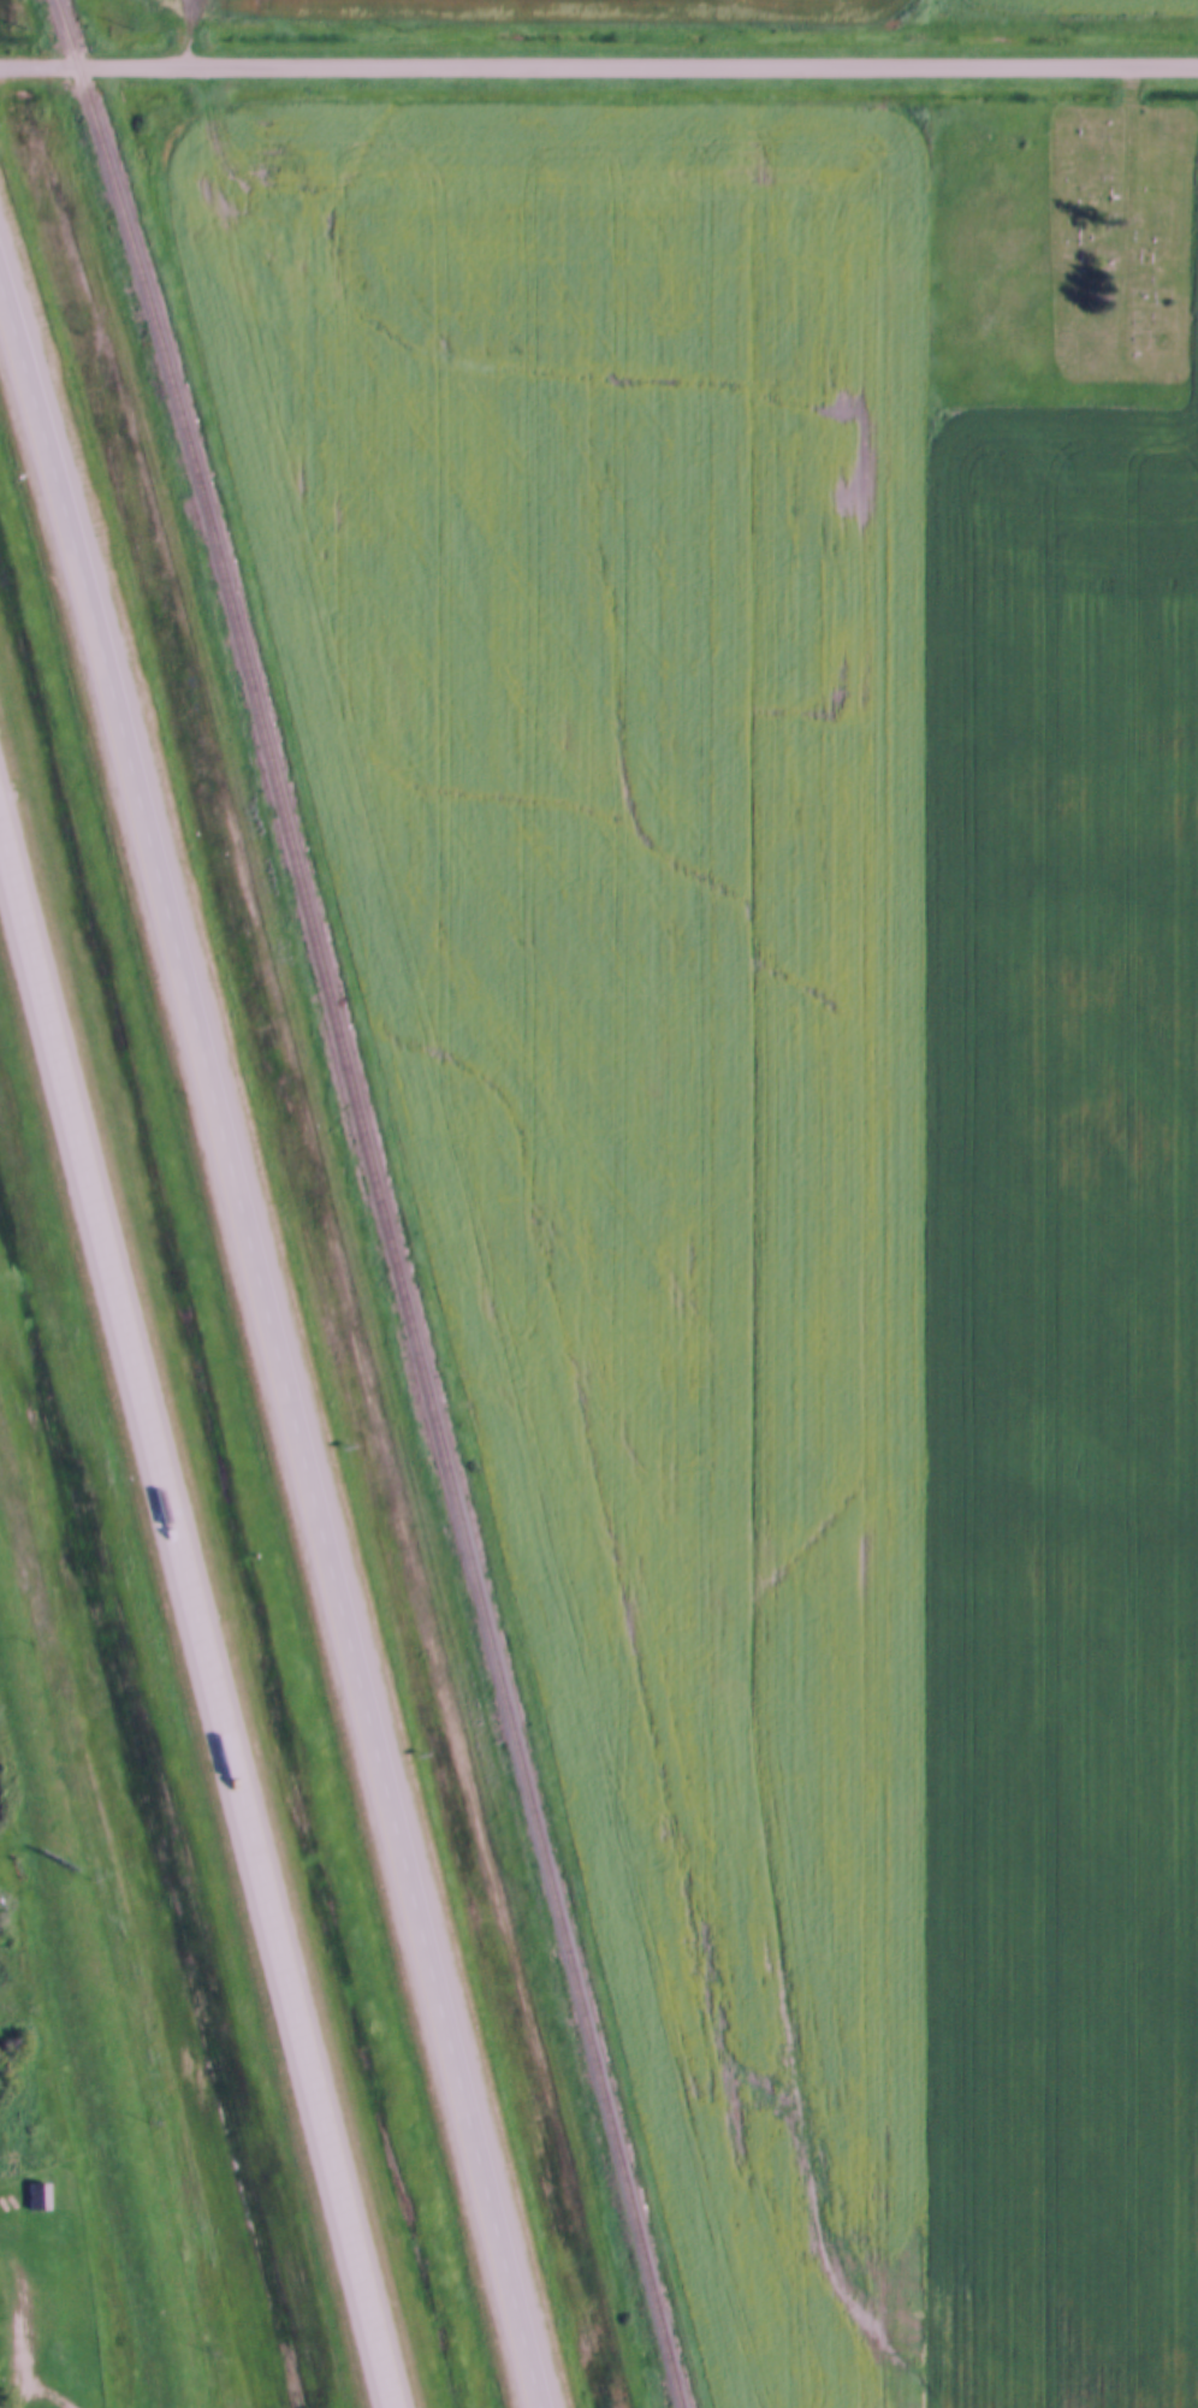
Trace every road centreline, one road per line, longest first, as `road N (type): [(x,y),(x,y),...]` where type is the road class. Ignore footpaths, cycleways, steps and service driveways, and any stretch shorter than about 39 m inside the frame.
road 1 (trunk): [(0,832),(395,2407)]

